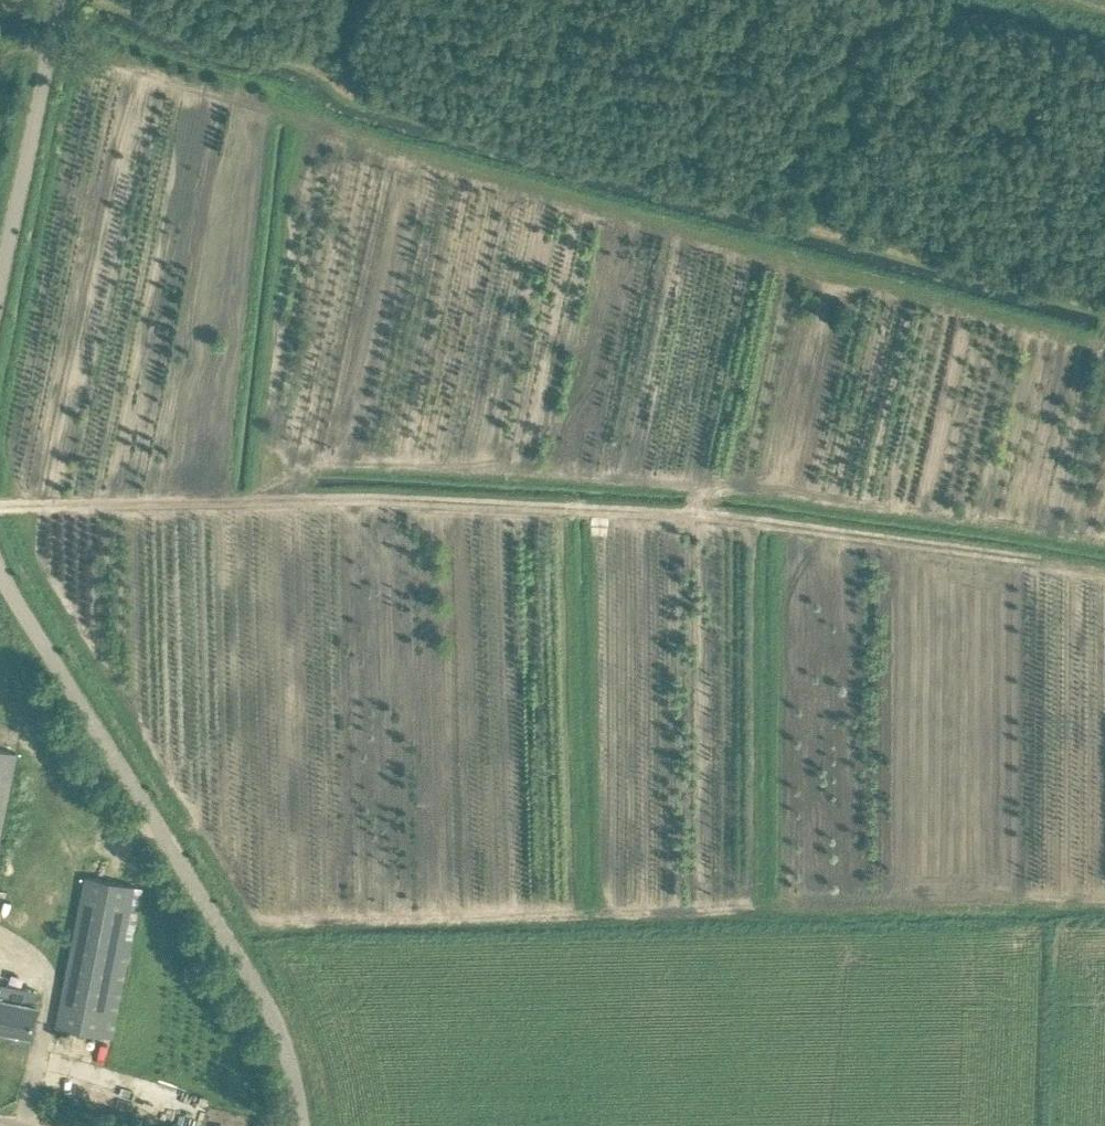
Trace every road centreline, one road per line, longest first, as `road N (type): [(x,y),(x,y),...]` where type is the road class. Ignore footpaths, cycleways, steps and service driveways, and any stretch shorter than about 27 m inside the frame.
road 1 (unclassified): [(300,1125),(277,1028),(0,570)]
road 2 (unclassified): [(0,284),(58,0)]

